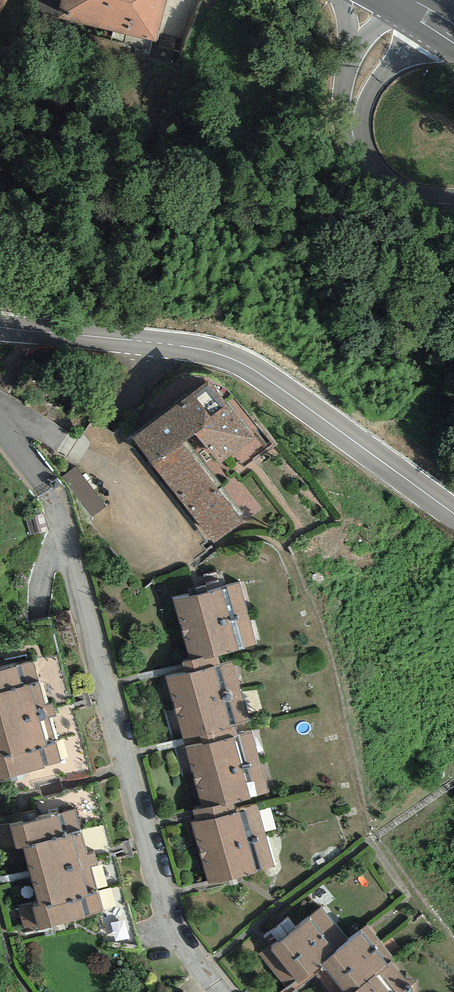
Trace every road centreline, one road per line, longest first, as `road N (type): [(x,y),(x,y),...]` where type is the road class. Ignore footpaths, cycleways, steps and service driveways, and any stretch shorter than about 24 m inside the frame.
road 1 (residential): [(213,991),(172,943),(64,536),(0,418)]
road 2 (tertiary): [(453,520),(241,364),(0,332)]
road 3 (tertiary): [(397,0),(345,115),(344,155),(358,186),(384,212),(453,211)]

